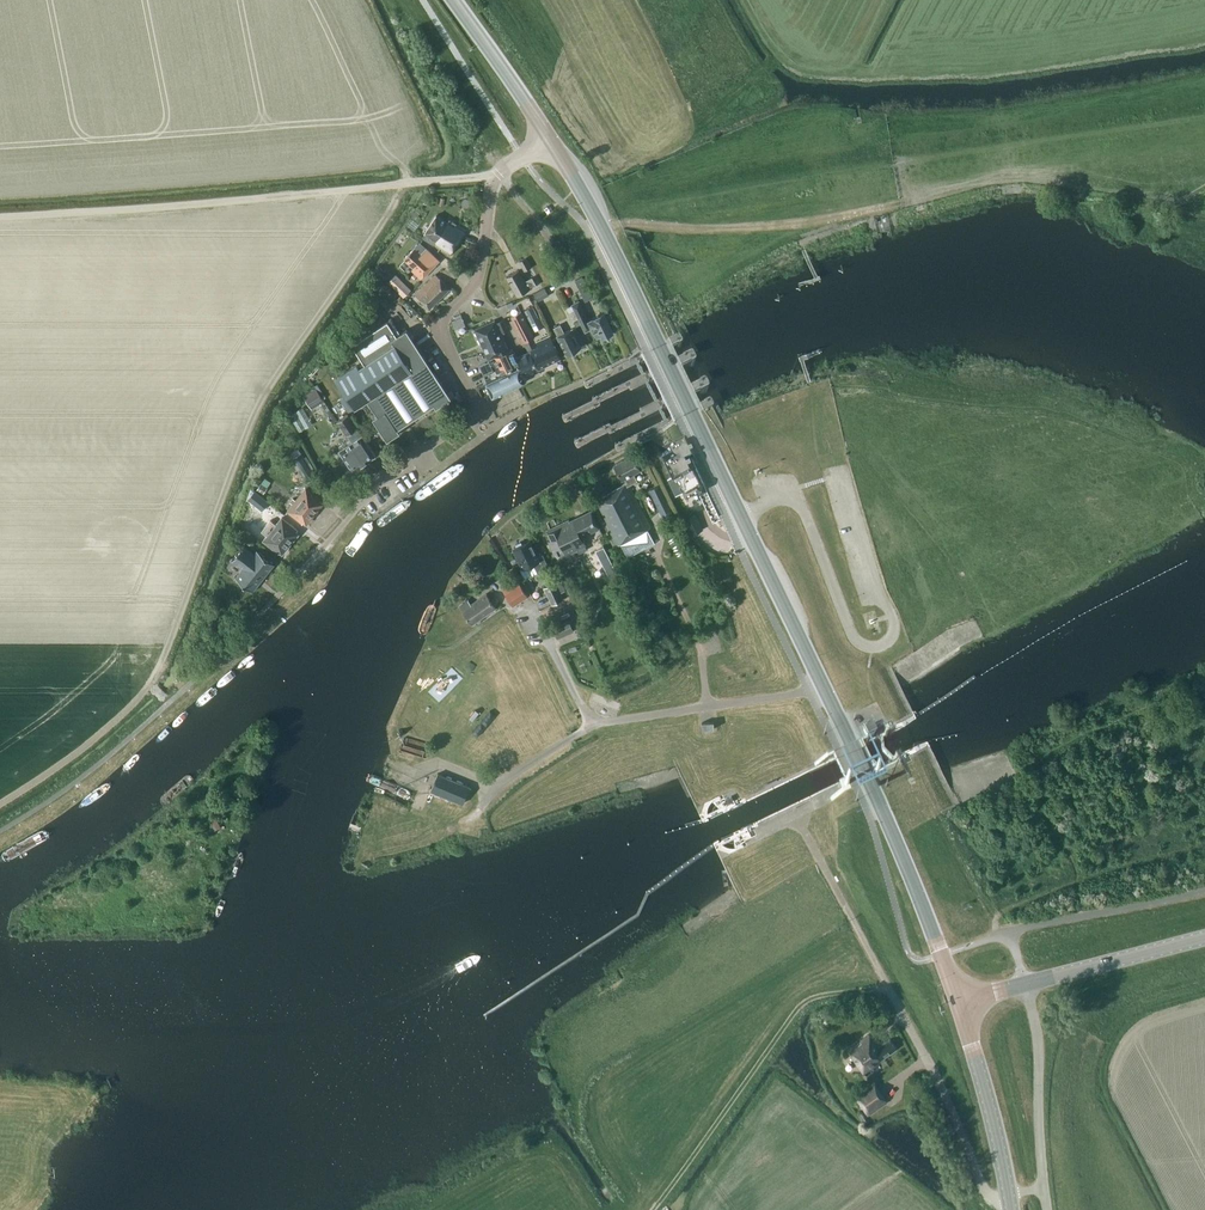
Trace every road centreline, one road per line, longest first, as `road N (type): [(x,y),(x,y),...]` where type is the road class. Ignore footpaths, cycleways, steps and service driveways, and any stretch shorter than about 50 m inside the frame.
road 1 (primary): [(823,686),(613,249),(551,141)]
road 2 (track): [(495,176),(0,217)]
road 3 (residential): [(358,507),(476,410),(444,327),(479,275),(500,170)]
road 4 (primary): [(957,1001),(905,862),(823,686)]
road 5 (track): [(889,987),(800,1006),(654,1209)]
road 6 (unclassified): [(1009,1196),(995,1198),(983,1187),(932,1068),(851,918)]
road 7 (unclassified): [(594,723),(823,686)]
road 8 (unclassified): [(1047,1209),(1038,1044),(1025,984)]
road 9 (primary): [(1009,1196),(957,1001)]
road 10 (secondary): [(1025,984),(1204,937)]
road 11 (primary): [(551,141),(456,0)]
road 12 (track): [(1084,879),(1204,848)]

